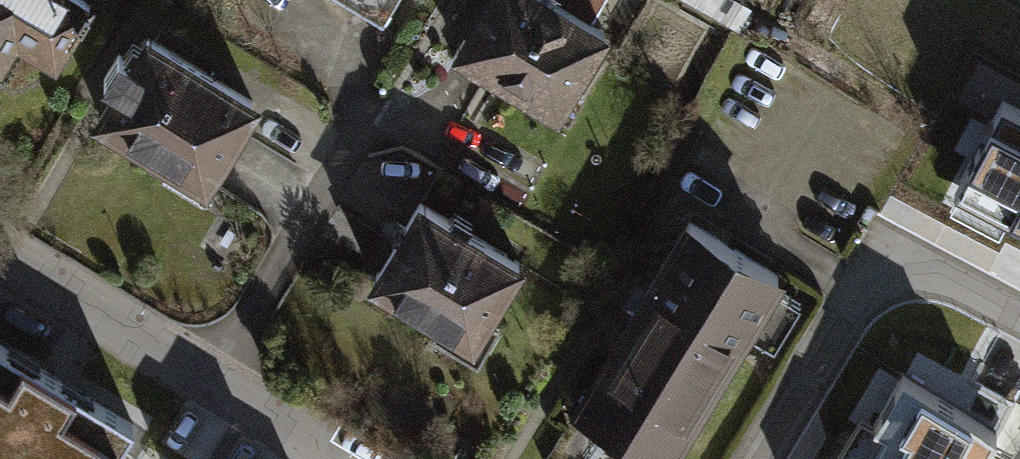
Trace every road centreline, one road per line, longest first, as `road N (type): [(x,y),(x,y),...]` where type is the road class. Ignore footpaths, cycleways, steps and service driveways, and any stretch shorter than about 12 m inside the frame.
road 1 (residential): [(750,458),(883,247),(1019,319)]
road 2 (residential): [(0,266),(327,458)]

